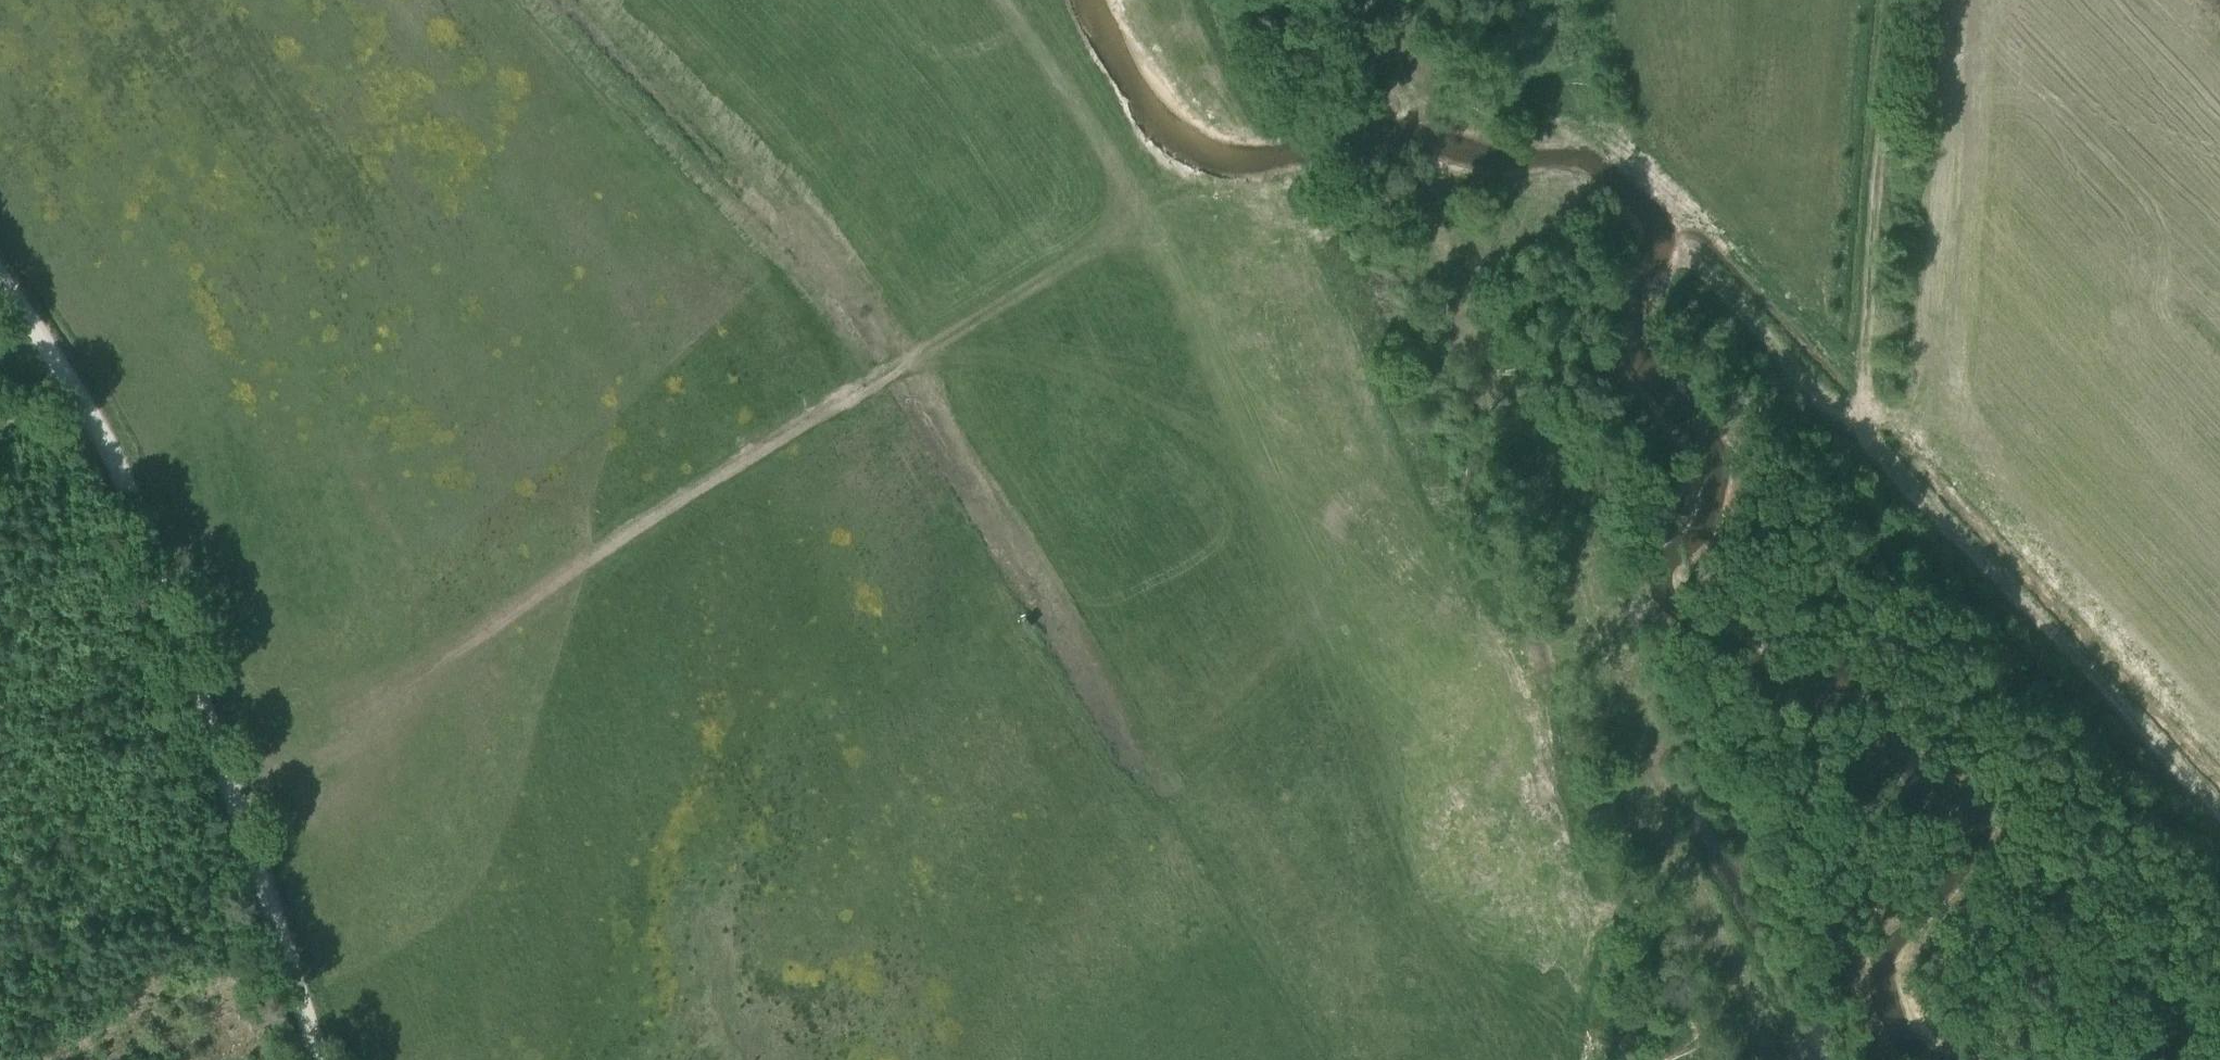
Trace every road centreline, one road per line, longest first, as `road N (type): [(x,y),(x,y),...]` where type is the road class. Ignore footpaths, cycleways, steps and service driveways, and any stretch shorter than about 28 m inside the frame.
road 1 (track): [(1883,0),(1867,409),(2219,789)]
road 2 (track): [(73,382),(117,456),(321,1059)]
road 3 (track): [(0,279),(73,382)]

